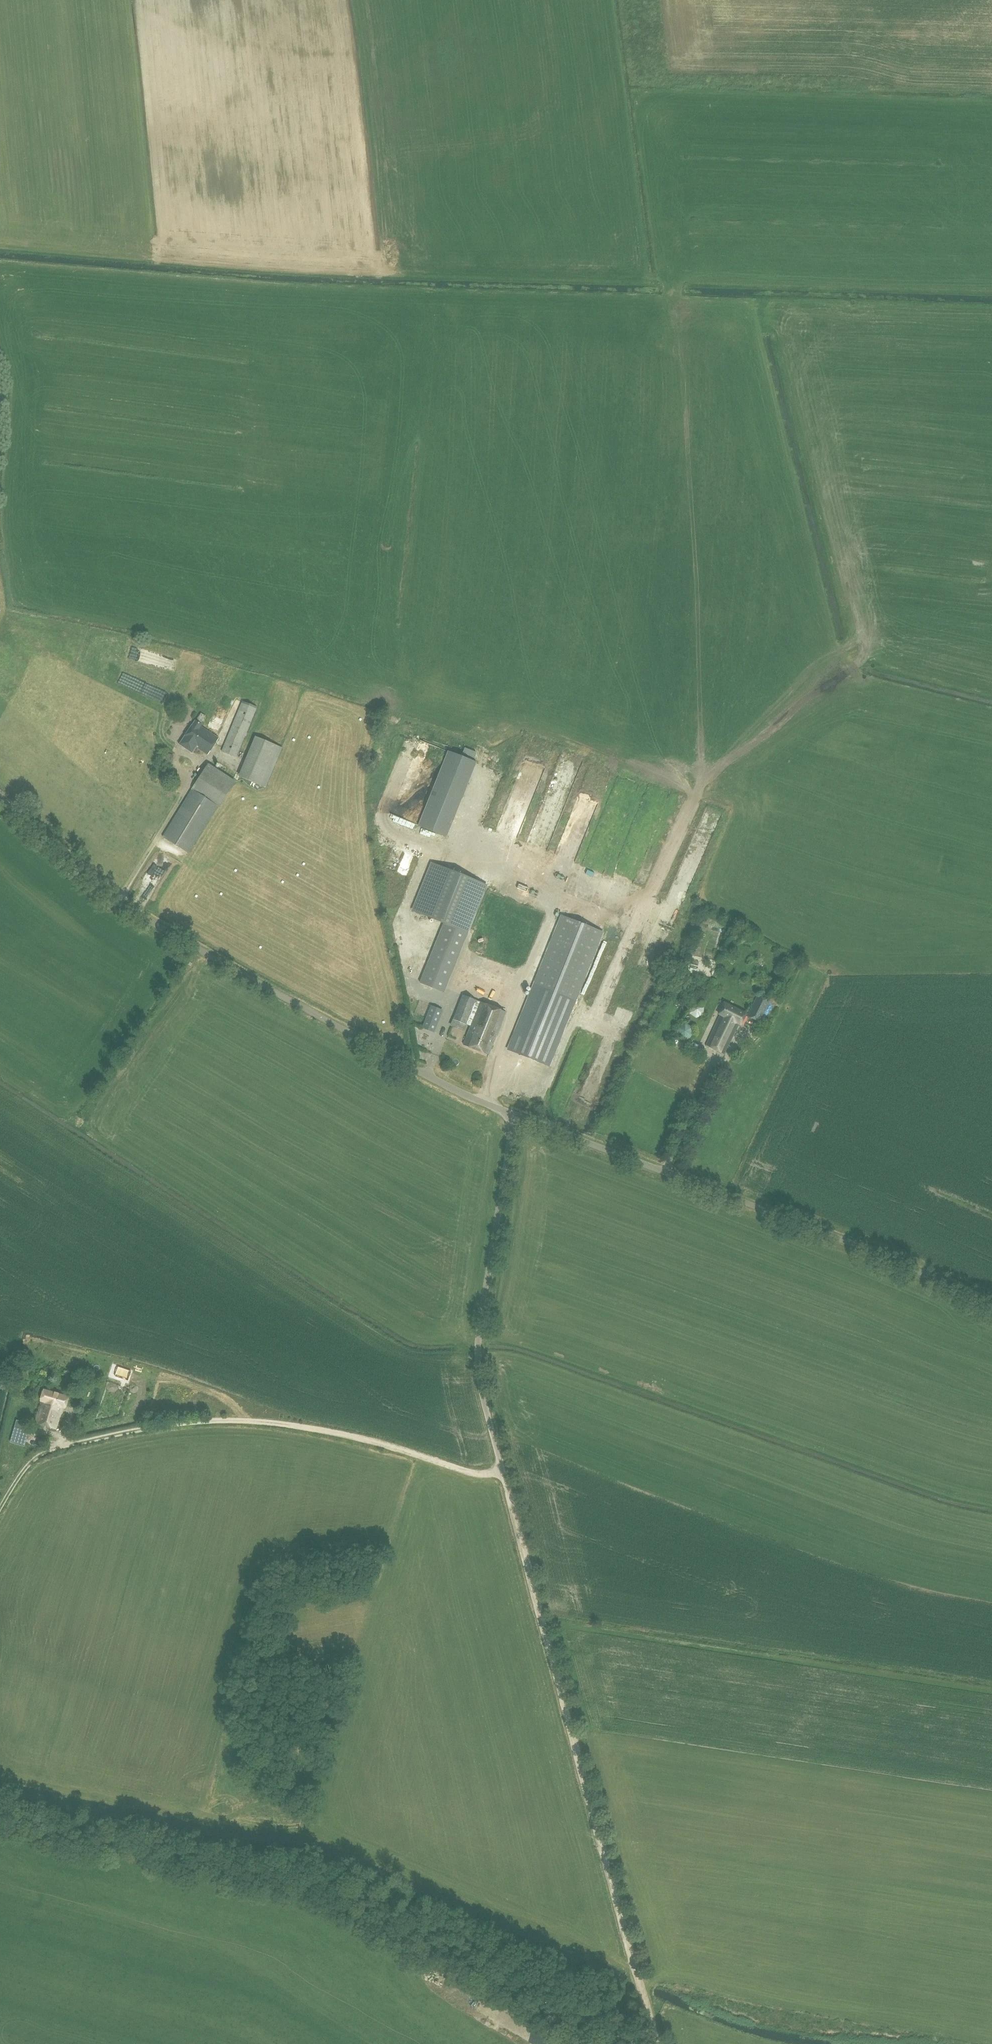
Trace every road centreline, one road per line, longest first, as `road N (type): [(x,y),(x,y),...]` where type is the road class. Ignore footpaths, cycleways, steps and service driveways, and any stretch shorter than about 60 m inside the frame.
road 1 (track): [(0,1826),(321,1891),(572,2043)]
road 2 (unclassified): [(512,1116),(140,919),(0,806)]
road 3 (track): [(663,2043),(502,1472)]
road 4 (track): [(502,1472),(480,1474),(297,1427),(170,1427),(37,1457),(0,1508)]
road 5 (unclassified): [(991,1302),(512,1116)]
road 6 (unclassified): [(502,1472),(478,1379),(479,1332),(512,1116)]

